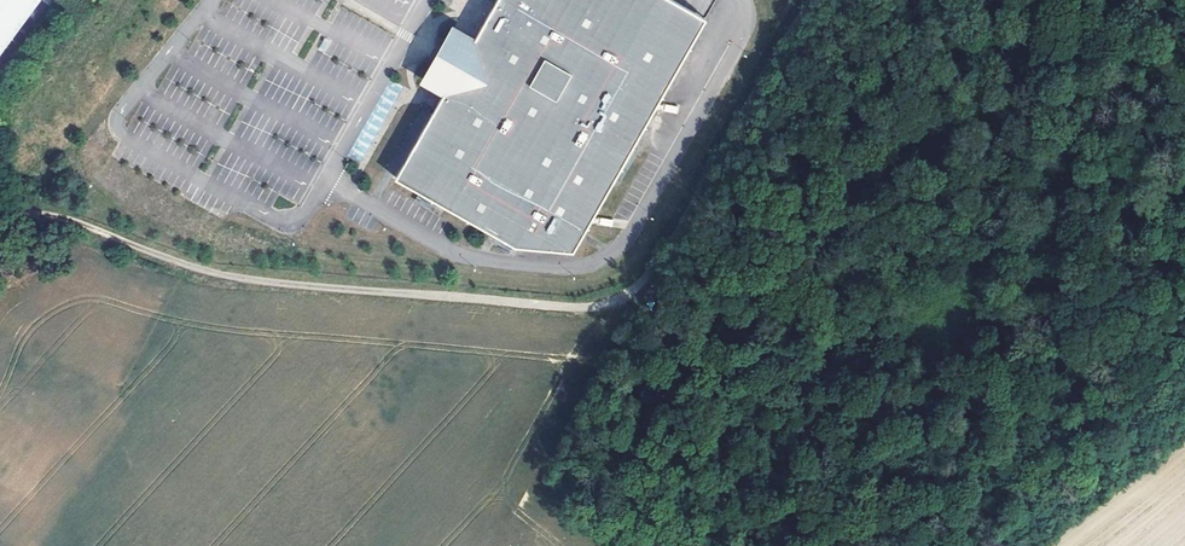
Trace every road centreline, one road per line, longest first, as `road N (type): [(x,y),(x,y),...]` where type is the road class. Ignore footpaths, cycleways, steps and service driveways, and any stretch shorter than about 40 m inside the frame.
road 1 (track): [(807,0),(647,276),(601,305),(251,281),(73,222),(20,210),(0,215)]

